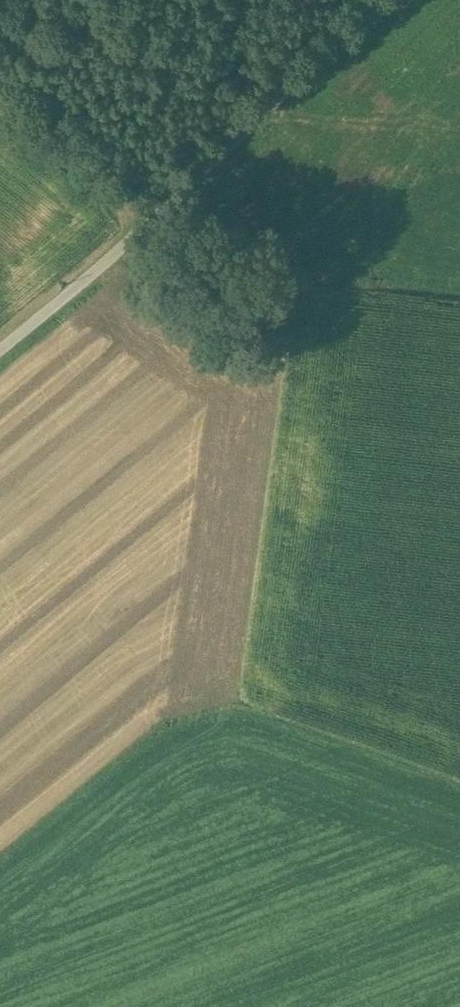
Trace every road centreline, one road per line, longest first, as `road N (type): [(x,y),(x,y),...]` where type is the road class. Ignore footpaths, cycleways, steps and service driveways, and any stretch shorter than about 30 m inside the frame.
road 1 (unclassified): [(380,0),(151,223),(0,350)]
road 2 (track): [(0,109),(151,223),(278,296)]

